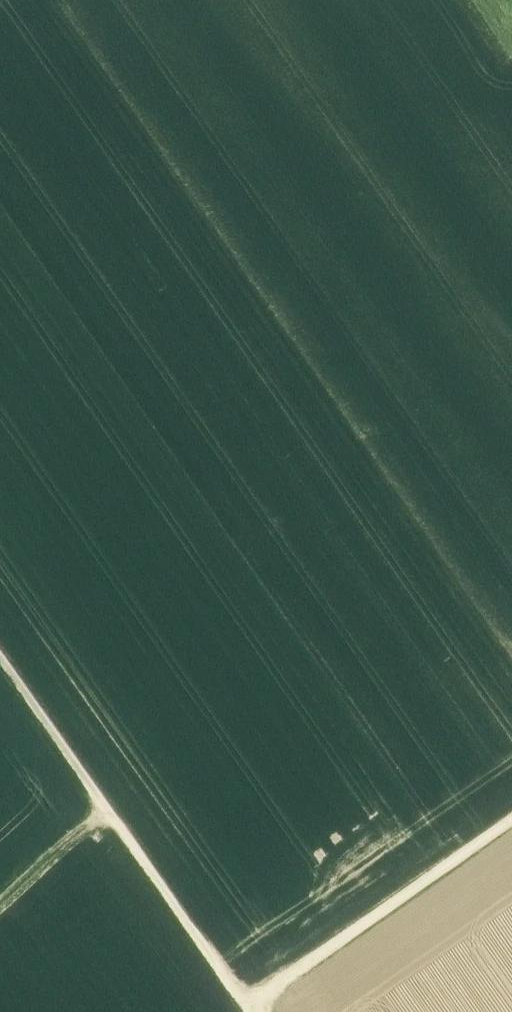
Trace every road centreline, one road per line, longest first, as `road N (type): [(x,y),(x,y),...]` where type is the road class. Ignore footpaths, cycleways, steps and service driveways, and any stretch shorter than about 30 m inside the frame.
road 1 (track): [(263,1011),(0,655)]
road 2 (track): [(261,1009),(511,833)]
road 3 (track): [(0,925),(120,817)]

